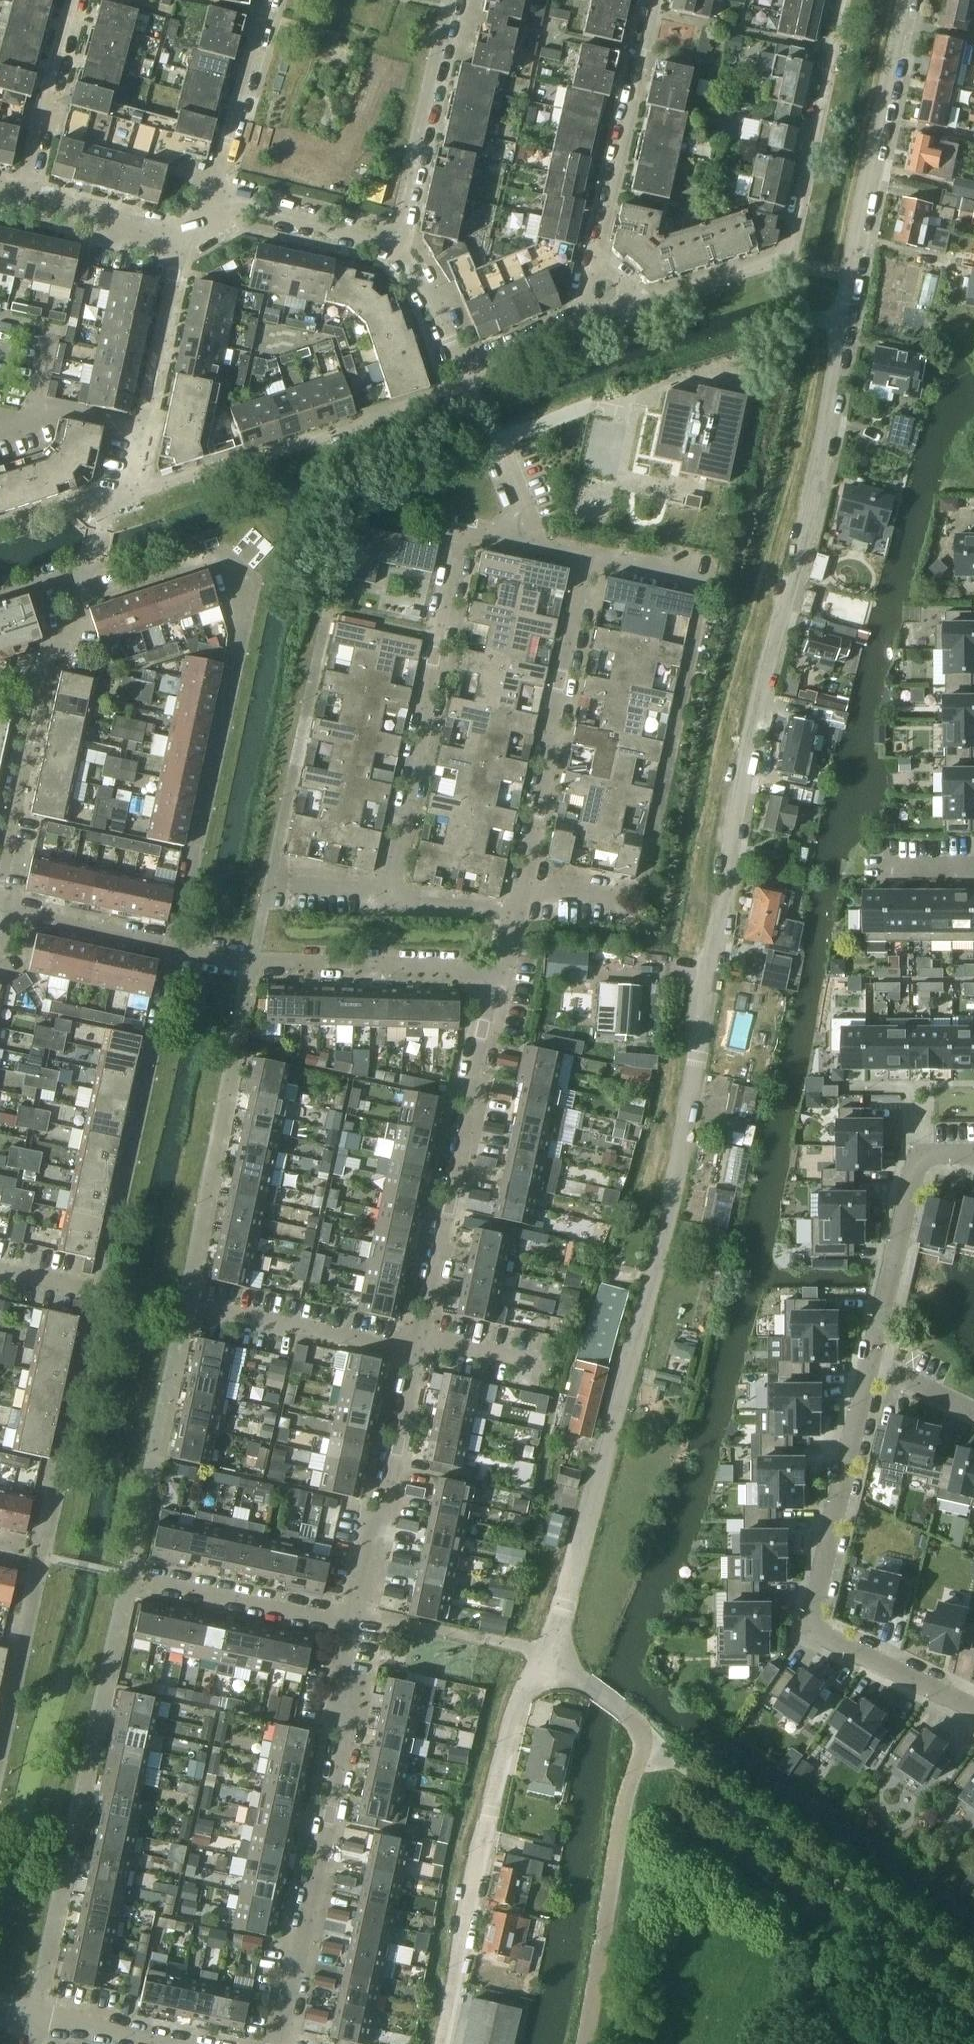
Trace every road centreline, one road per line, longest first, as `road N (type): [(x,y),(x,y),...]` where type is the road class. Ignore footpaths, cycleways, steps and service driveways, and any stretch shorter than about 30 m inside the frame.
road 1 (residential): [(547,1654),(673,1196),(758,707),(832,412),(856,230),(907,0)]
road 2 (residential): [(350,1628),(382,1519),(506,968)]
road 3 (residential): [(973,1705),(807,1624),(867,1367)]
road 4 (residential): [(547,1654),(623,1709),(643,1737),(581,2043)]
road 5 (residential): [(272,2043),(301,1953),(347,1735),(341,1672),(350,1628)]
road 6 (residential): [(516,543),(460,532),(385,890)]
road 7 (residential): [(638,304),(790,252),(842,0)]
road 8 (residential): [(441,2043),(513,1709),(547,1654)]
road 9 (residential): [(107,503),(468,384)]
road 10 (residential): [(519,911),(587,559)]
road 11 (residential): [(107,503),(141,427),(183,233)]
road 12 (residential): [(867,1367),(916,1159),(973,1159)]
road 13 (residential): [(596,262),(651,0)]
road 14 (residential): [(0,863),(54,645),(76,613)]
road 15 (residential): [(250,964),(506,968)]
road 16 (residential): [(394,245),(448,0)]
road 17 (residential): [(350,1628),(126,1575)]
road 18 (residential): [(267,0),(217,203)]
road 19 (residential): [(24,194),(76,0)]
road 20 (residential): [(394,245),(217,203)]
road 21 (residential): [(0,911),(176,948)]
road 22 (residential): [(183,233),(24,194)]
road 23 (residential): [(181,2043),(34,2012)]
road 24 (residential): [(461,370),(394,245)]
road 25 (residential): [(519,911),(385,890)]
road 26 (residential): [(461,370),(575,323)]
road 27 (residential): [(587,559),(706,585)]

